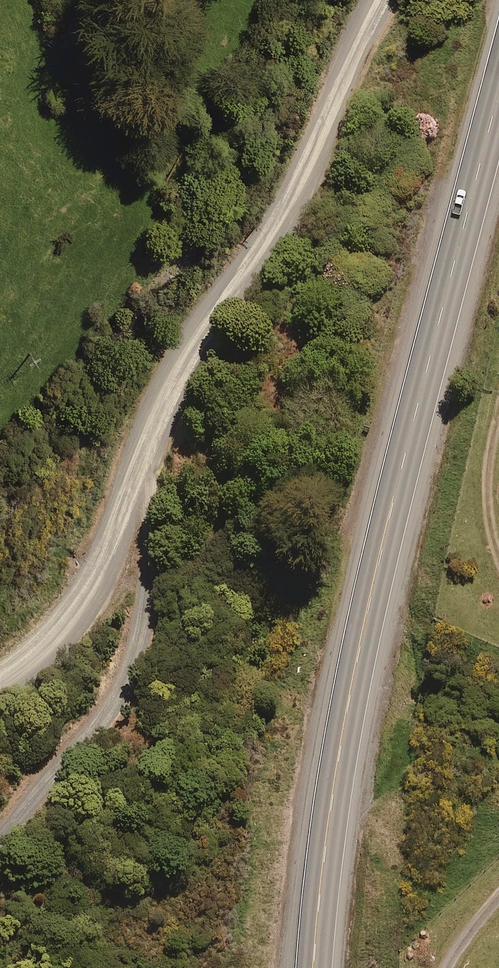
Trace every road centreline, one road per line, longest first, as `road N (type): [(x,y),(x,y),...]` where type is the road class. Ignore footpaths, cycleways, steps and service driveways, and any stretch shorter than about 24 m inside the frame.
road 1 (trunk): [(313,967),(355,665),(498,93)]
road 2 (unclassified): [(136,482),(176,378),(287,207),(384,0)]
road 3 (unclassified): [(136,482),(154,512),(149,596),(129,669),(101,720),(0,839)]
road 4 (unclassified): [(0,687),(67,628),(97,584),(136,482)]

